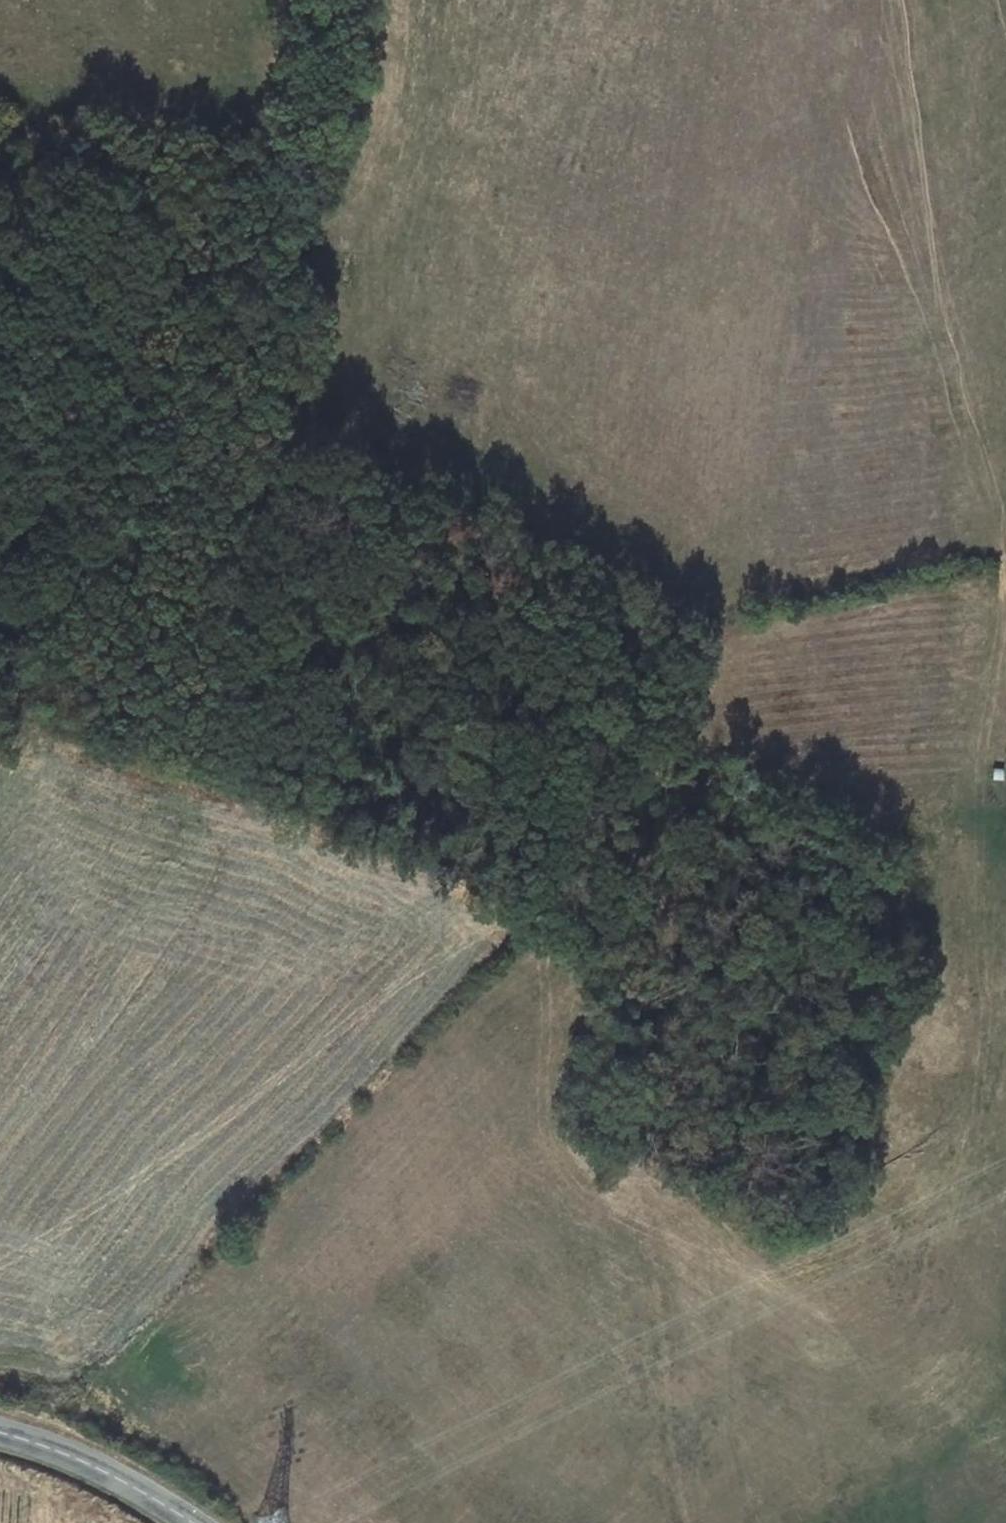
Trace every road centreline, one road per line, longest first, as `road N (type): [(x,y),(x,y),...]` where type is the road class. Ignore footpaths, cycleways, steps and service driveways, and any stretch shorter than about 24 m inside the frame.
road 1 (tertiary): [(0,1433),(68,1453),(190,1522)]

